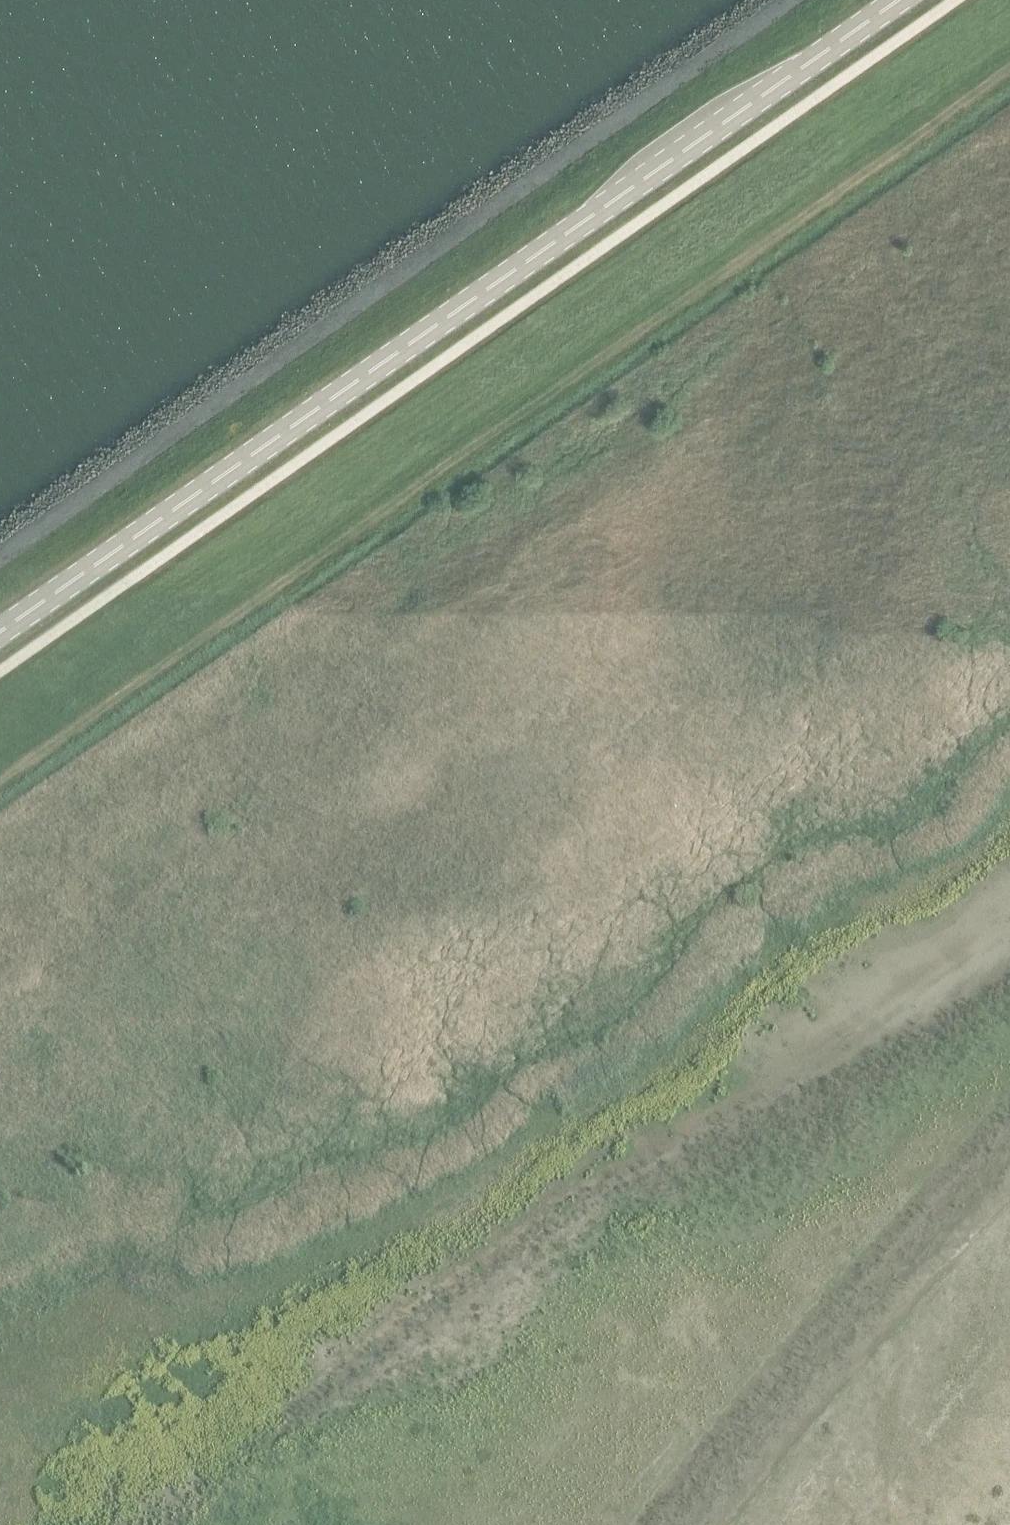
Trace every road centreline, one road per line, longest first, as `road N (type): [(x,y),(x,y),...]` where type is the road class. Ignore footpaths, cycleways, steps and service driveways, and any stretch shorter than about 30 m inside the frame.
road 1 (secondary): [(0,631),(899,0)]

